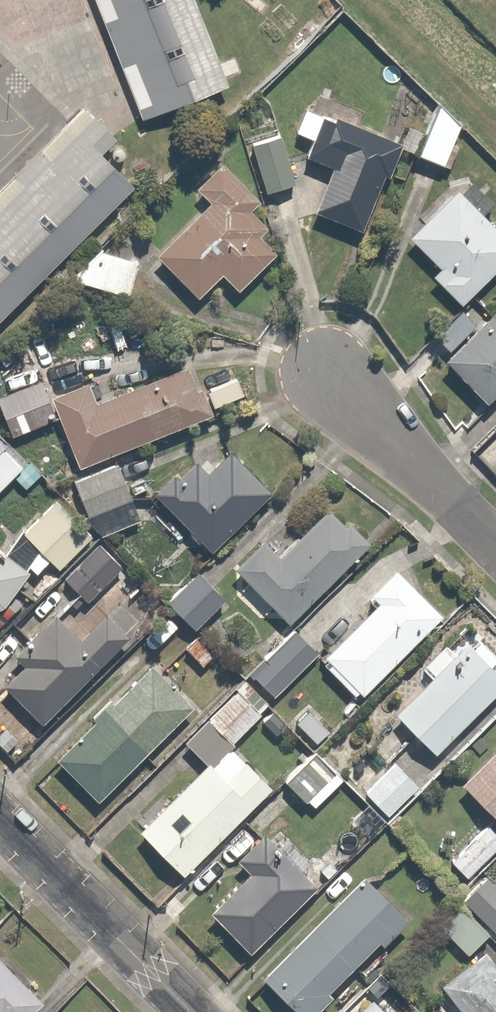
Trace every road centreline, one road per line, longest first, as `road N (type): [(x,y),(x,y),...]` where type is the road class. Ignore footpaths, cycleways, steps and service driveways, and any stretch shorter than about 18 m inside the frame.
road 1 (residential): [(0,824),(186,1011)]
road 2 (residential): [(495,549),(329,383)]

